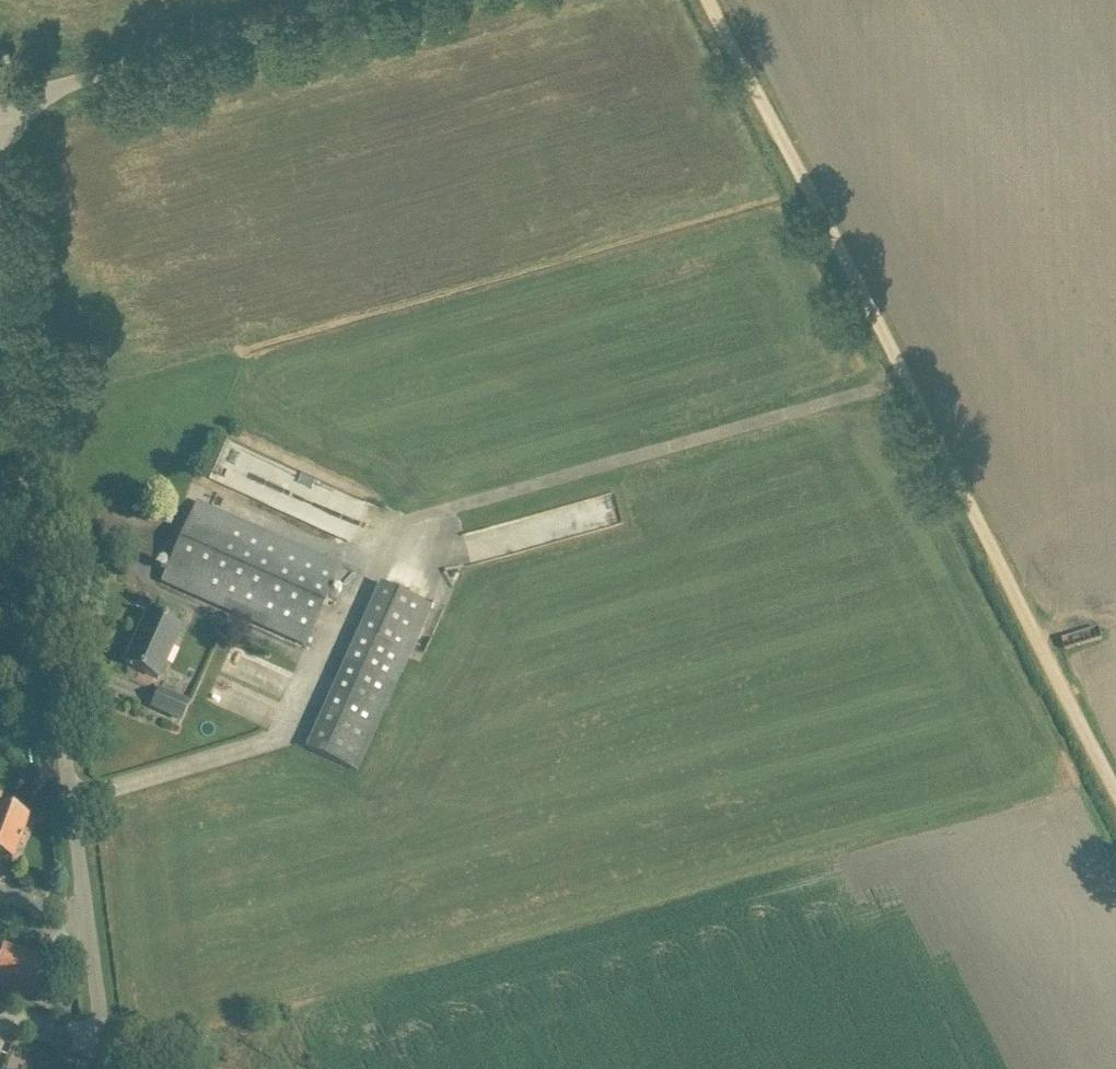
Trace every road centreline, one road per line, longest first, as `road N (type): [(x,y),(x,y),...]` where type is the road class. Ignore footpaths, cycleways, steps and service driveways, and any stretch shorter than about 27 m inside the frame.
road 1 (unclassified): [(101,1068),(2,298),(1,111)]
road 2 (track): [(716,0),(1115,786)]
road 3 (unclassified): [(368,0),(1,111)]

